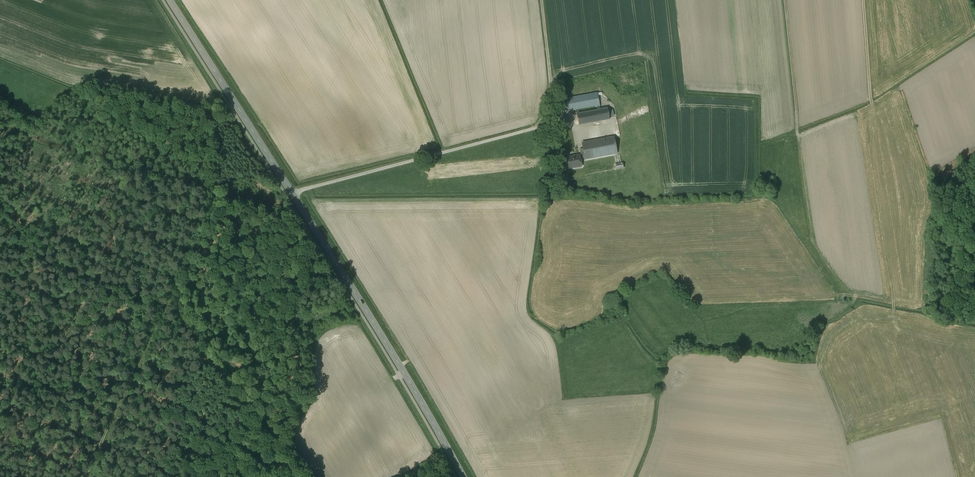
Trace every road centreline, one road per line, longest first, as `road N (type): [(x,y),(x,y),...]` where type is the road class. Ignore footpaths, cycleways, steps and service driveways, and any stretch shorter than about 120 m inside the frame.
road 1 (tertiary): [(170,0),(463,476)]
road 2 (track): [(542,0),(551,85),(538,129)]

